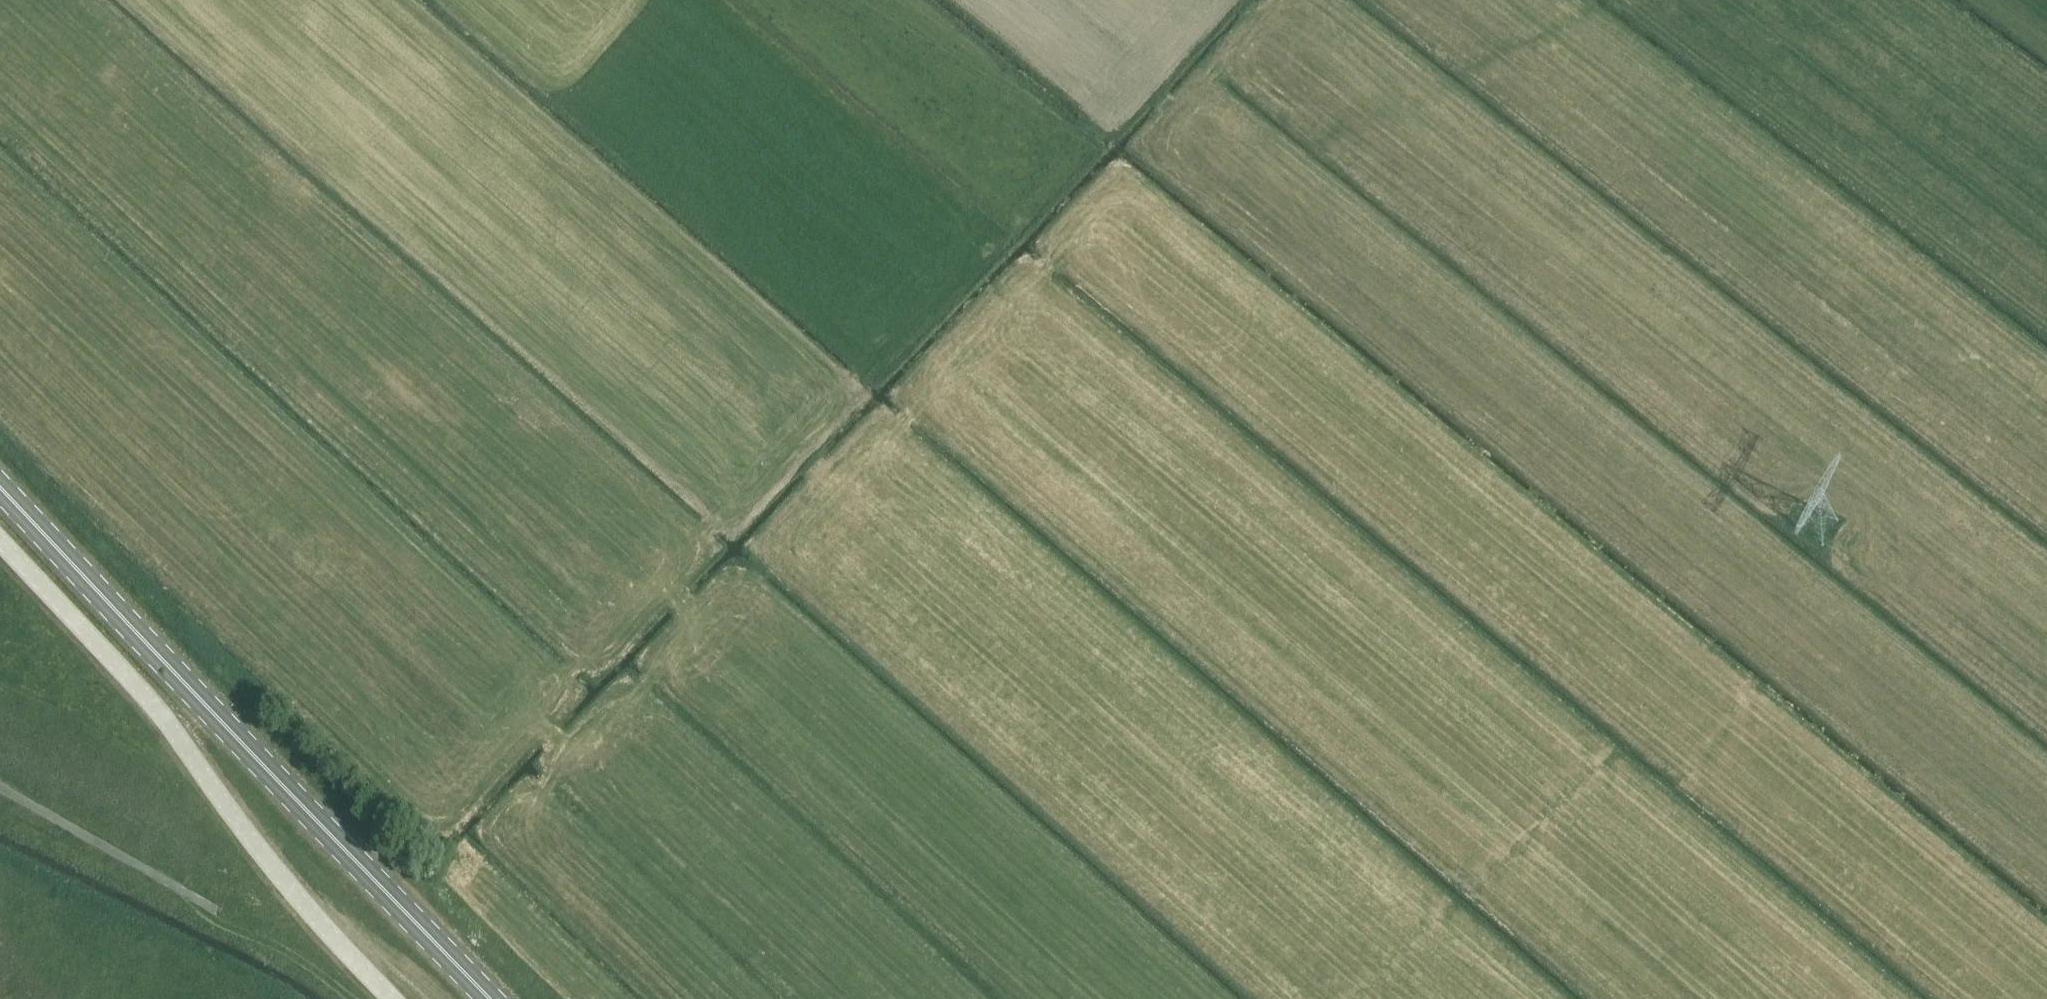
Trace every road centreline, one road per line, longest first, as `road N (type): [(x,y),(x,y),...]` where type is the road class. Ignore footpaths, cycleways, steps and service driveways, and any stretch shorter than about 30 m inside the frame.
road 1 (primary): [(490,998),(0,488)]
road 2 (unclassified): [(392,998),(276,872),(145,696),(0,540)]
road 3 (unclassified): [(0,788),(220,913)]

